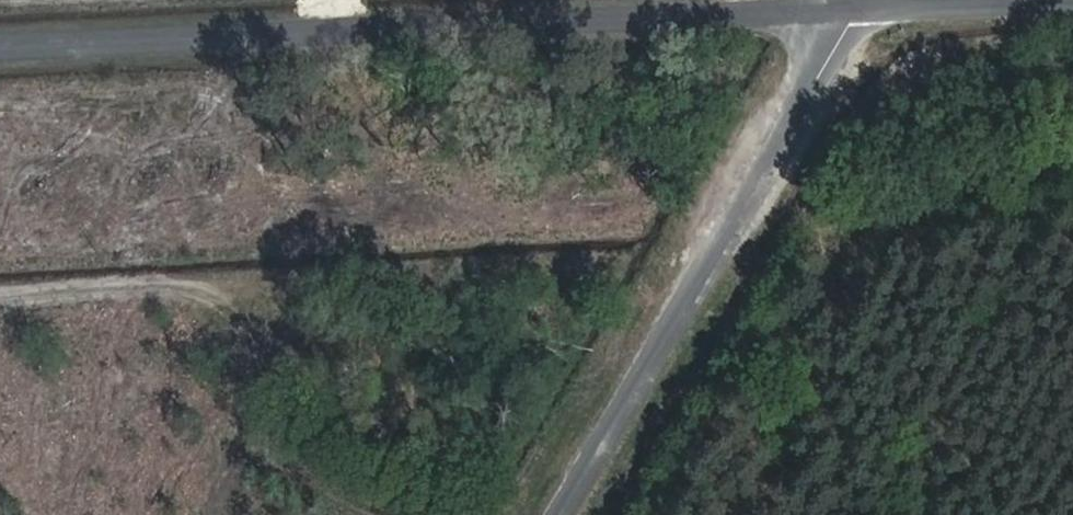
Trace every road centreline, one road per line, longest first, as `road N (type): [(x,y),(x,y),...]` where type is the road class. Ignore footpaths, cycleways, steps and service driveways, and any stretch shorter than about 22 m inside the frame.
road 1 (tertiary): [(0,48),(863,9)]
road 2 (track): [(0,299),(521,280),(568,300),(562,345),(451,514)]
road 3 (unclassified): [(863,9),(557,514)]
road 4 (tertiary): [(863,9),(1057,0)]

